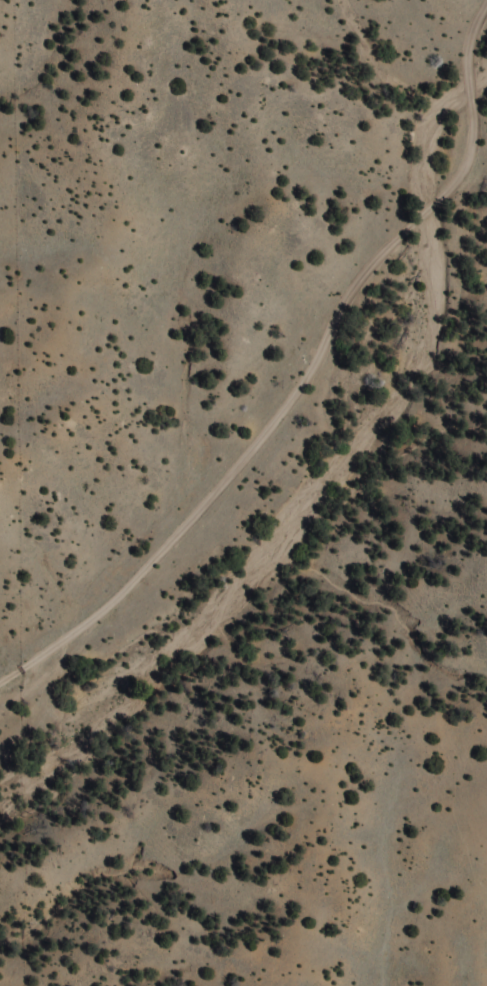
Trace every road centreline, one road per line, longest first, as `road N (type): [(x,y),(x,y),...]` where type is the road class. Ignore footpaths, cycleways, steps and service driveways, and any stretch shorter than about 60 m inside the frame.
road 1 (tertiary): [(486,4),(464,63),(471,149),(450,190),(368,267),(316,363),(198,511),(119,596),(0,683)]

